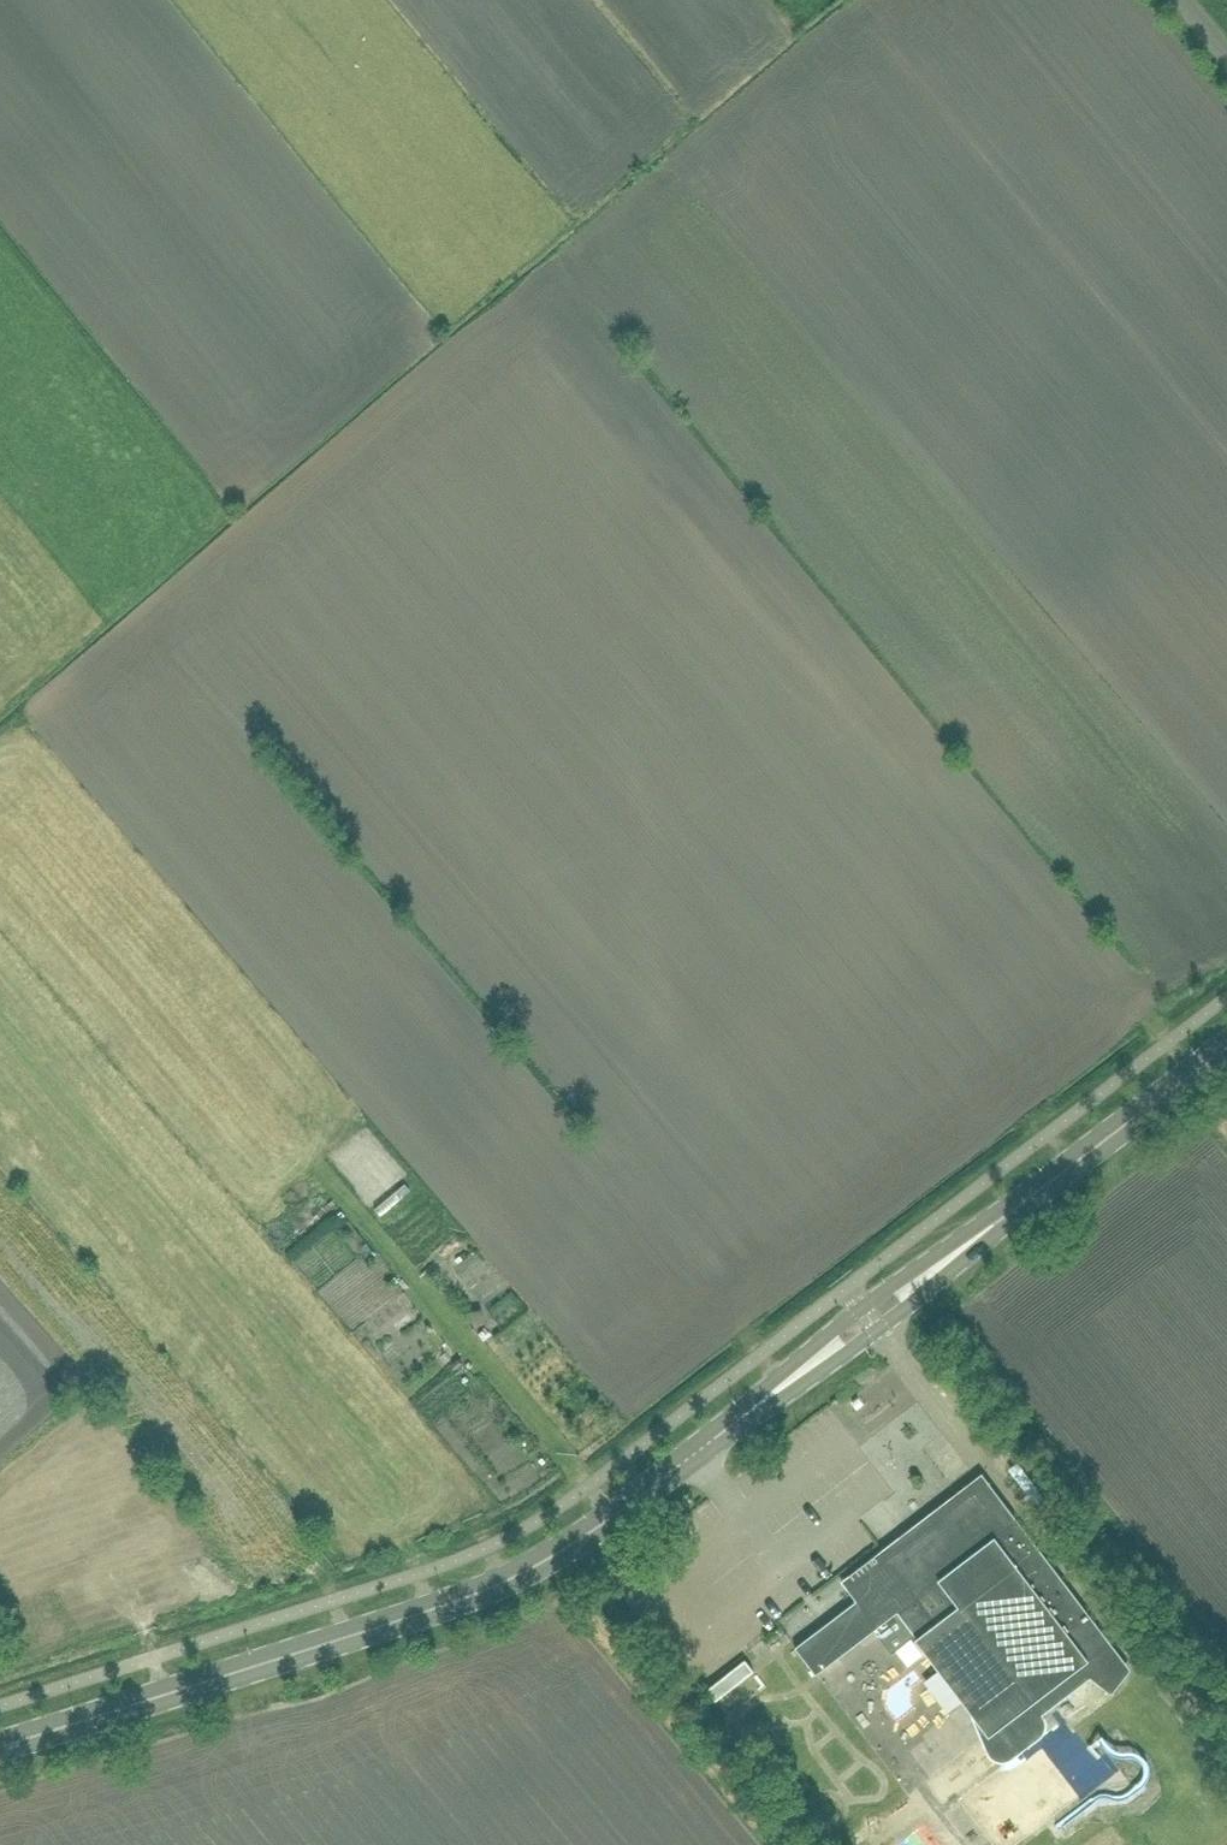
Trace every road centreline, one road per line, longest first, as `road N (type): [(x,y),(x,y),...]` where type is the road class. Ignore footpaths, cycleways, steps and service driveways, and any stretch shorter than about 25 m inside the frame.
road 1 (tertiary): [(0,1745),(472,1595),(545,1561),(1226,1046)]

